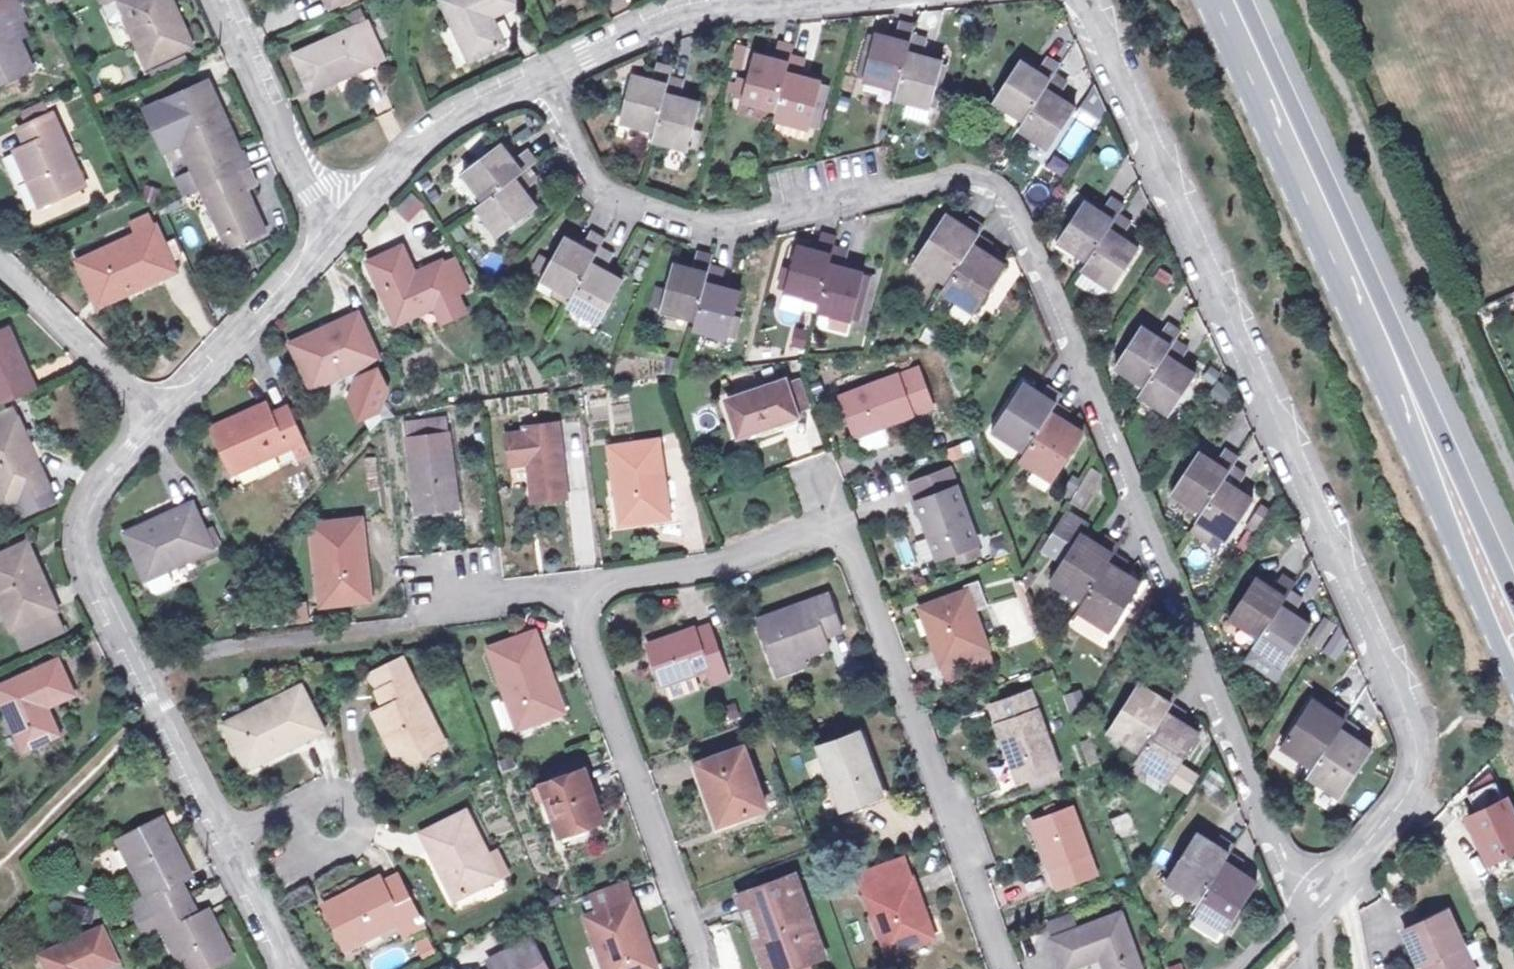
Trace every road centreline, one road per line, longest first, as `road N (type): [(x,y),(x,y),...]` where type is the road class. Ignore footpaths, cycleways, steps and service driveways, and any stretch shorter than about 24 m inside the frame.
road 1 (residential): [(535,72),(602,191),(673,221),(743,226),(966,173),(1010,210),(1245,769),(1316,905)]
road 2 (unclassified): [(1083,0),(1415,746),(1403,798),(1316,905)]
road 3 (residential): [(1006,968),(848,538),(824,531),(667,575),(566,589)]
road 4 (residential): [(288,968),(78,530),(96,475),(153,406)]
road 5 (secondary): [(1418,431),(1223,0)]
road 6 (residential): [(566,589),(698,968)]
road 7 (residential): [(535,72),(694,15),(828,0)]
road 8 (secondary): [(1418,431),(1513,682)]
road 9 (residential): [(329,227),(472,102),(535,72)]
road 10 (residential): [(153,406),(329,227)]
road 11 (residential): [(225,0),(329,227)]
road 12 (residential): [(0,259),(153,406)]
road 13 (secondary): [(1513,609),(1418,431)]

